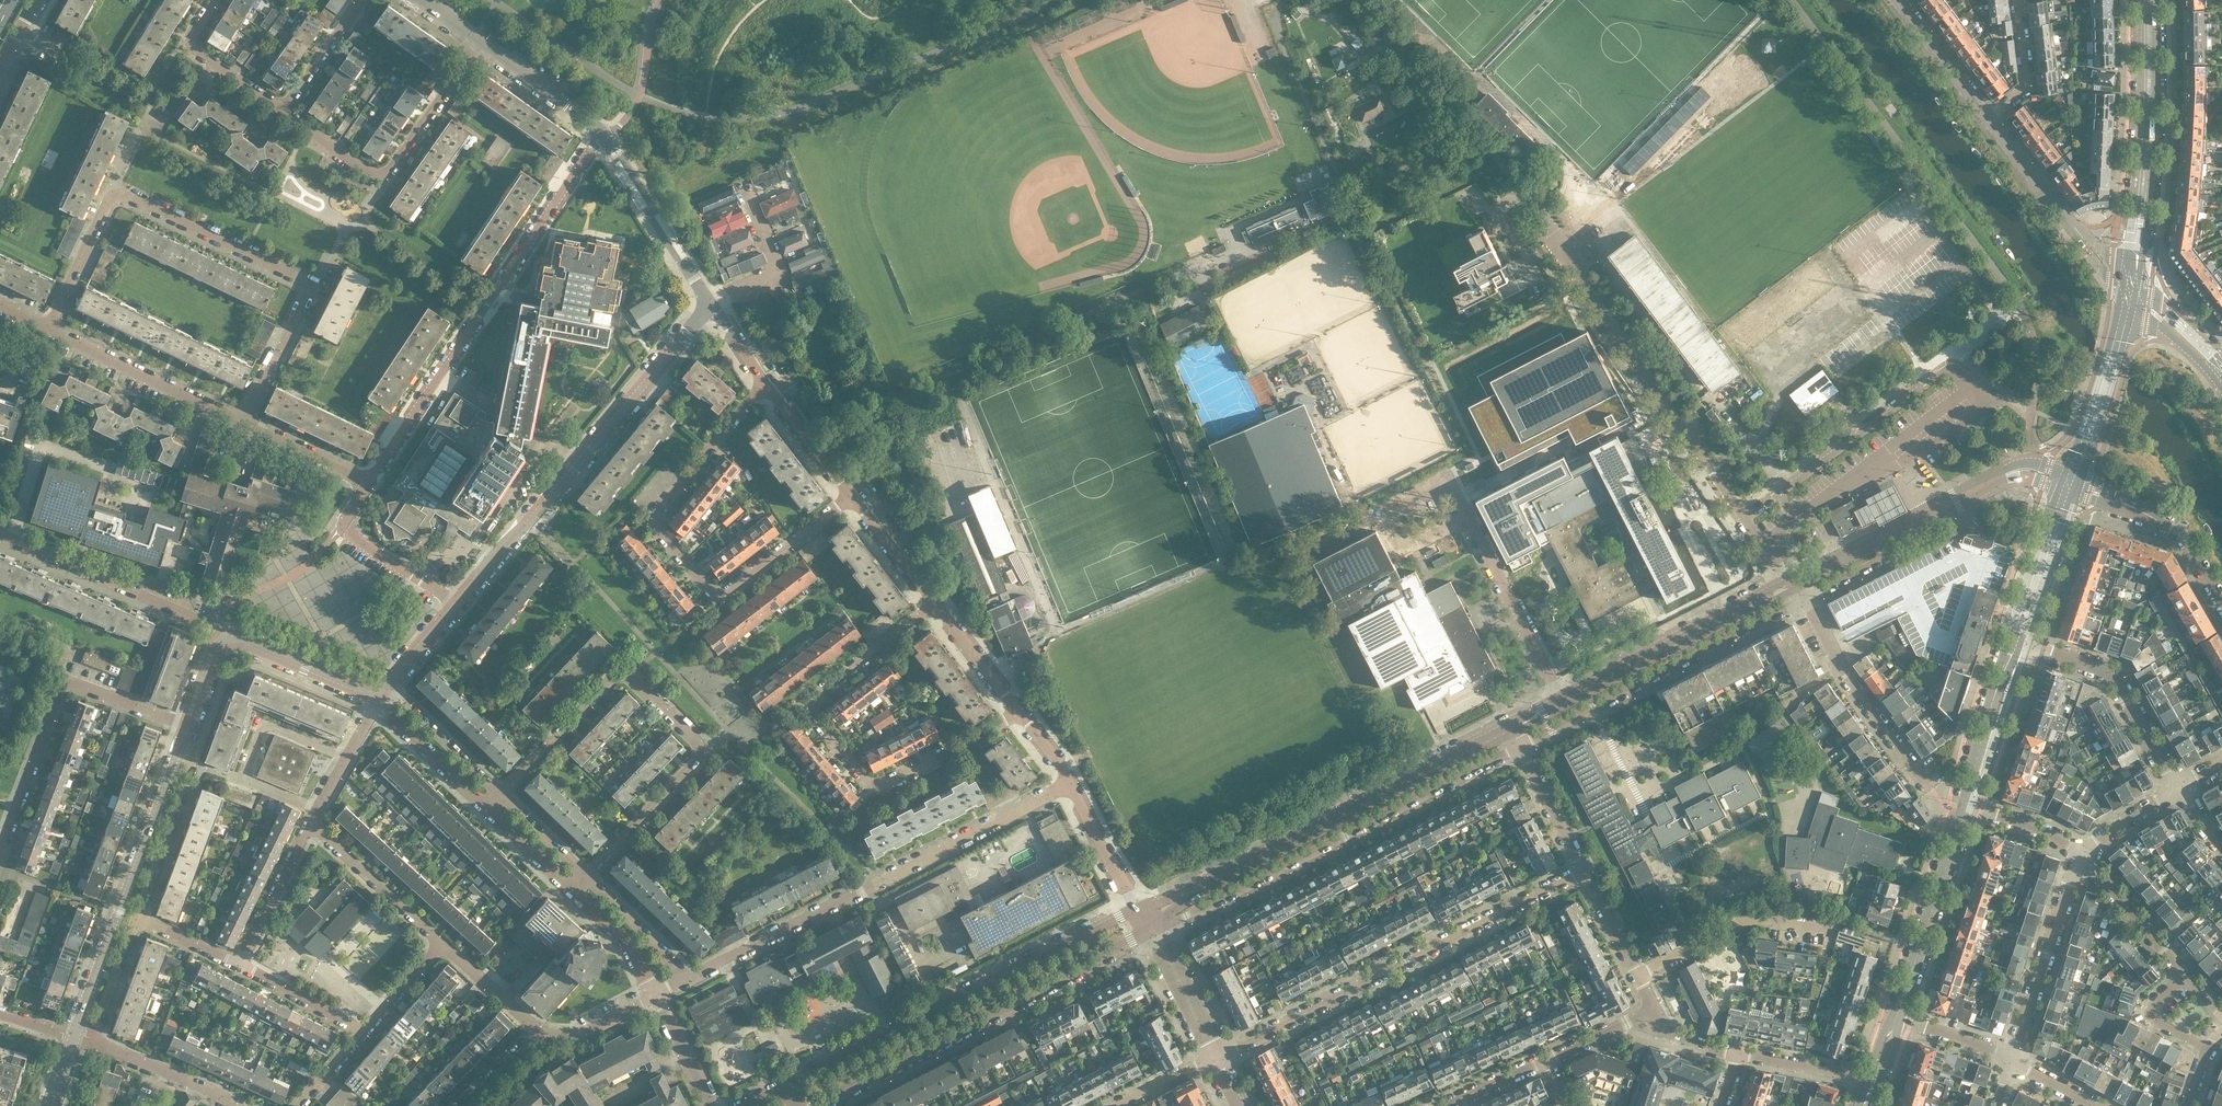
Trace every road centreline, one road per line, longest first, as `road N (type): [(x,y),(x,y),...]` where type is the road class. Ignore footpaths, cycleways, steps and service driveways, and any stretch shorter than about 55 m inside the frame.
road 1 (residential): [(1800,582),(1760,544),(1520,184)]
road 2 (residential): [(584,876),(698,759),(697,742),(620,674),(500,794)]
road 3 (residential): [(1071,783),(681,982)]
road 4 (residential): [(764,383),(654,513),(655,526),(704,582),(729,589),(851,496)]
road 5 (residential): [(935,605),(812,699),(810,715),(873,784),(1020,713)]
road 6 (residential): [(603,132),(371,477)]
road 7 (residential): [(1151,933),(1520,747)]
road 8 (residential): [(1214,1056),(1583,870)]
road 9 (tertiary): [(712,301),(459,605)]
road 10 (tertiary): [(1139,909),(787,1085)]
road 11 (tertiary): [(818,1105),(1151,933)]
road 12 (residential): [(312,288),(116,189),(54,326)]
road 13 (tertiary): [(1511,731),(1215,882)]
road 14 (tertiary): [(1800,582),(1511,731)]
road 15 (residential): [(1520,747),(1808,598)]
road 16 (residential): [(0,847),(63,678),(187,726)]
road 17 (tertiary): [(181,741),(73,1035)]
road 18 (residential): [(482,46),(383,182),(283,108)]
road 19 (secondary): [(2137,287),(2153,159),(2155,0)]
road 20 (secondary): [(2140,0),(2138,158),(2125,275)]
road 21 (residential): [(224,636),(0,536)]
road 22 (residential): [(2176,791),(2110,673),(2021,640)]
road 23 (residential): [(316,810),(240,778),(262,725),(346,758)]
road 24 (secondary): [(1895,1019),(1964,808)]
road 25 (residential): [(2012,1060),(2079,851)]
road 26 (residential): [(247,421),(54,326)]
road 27 (residential): [(1639,976),(1760,917),(1829,929)]
road 28 (tertiary): [(712,301),(603,132)]
road 29 (residential): [(459,605),(354,540),(346,527),(371,477)]
road 30 (secondary): [(2122,290),(2065,474)]
road 31 (residential): [(137,919),(192,762),(181,741)]
road 32 (secondary): [(2078,478),(2134,301)]
road 33 (residential): [(442,945),(309,824)]
road 34 (tertiary): [(224,636),(382,696)]
road 35 (residential): [(283,108),(189,41),(215,0)]
road 36 (residential): [(746,194),(779,273),(712,301)]
road 37 (residential): [(309,824),(240,965)]
road 38 (secondary): [(2021,640),(2072,492)]
road 39 (secondary): [(2059,488),(2009,636)]
road 40 (residential): [(236,1105),(93,1043)]
road 41 (residential): [(500,794),(406,703),(382,696)]
road 42 (residential): [(382,696),(391,718),(485,809)]
road 43 (residential): [(1932,788),(1841,665)]
road 44 (tertiary): [(603,132),(482,46)]
road 45 (residential): [(247,421),(312,288)]
road 46 (tertiary): [(1988,114),(1898,0)]
road 47 (residential): [(681,982),(657,946),(584,876)]
road 48 (tertiary): [(2065,474),(2017,464),(1935,511)]
road 49 (residential): [(1139,909),(1071,783)]
road 50 (residential): [(240,965),(366,1032)]
road 51 (residential): [(851,496),(764,383)]
road 52 (residential): [(2209,1051),(2145,1016),(2148,992),(2172,955)]
road 53 (residential): [(2172,955),(2079,851)]
road 54 (residential): [(1583,870),(1520,747)]
road 55 (residential): [(1214,1056),(1151,933)]
road 56 (residential): [(935,605),(851,496)]
road 57 (residential): [(1020,713),(935,605)]
road 58 (residential): [(371,477),(247,421)]
road 59 (residential): [(570,891),(637,955),(656,994)]
road 60 (residential): [(2018,0),(2026,89),(1988,114)]
road 61 (tertiary): [(2068,220),(1988,114)]
road 62 (tertiary): [(1935,511),(2019,476),(2059,488)]
road 63 (residential): [(93,1043),(137,919)]
road 64 (residential): [(283,108),(358,0)]
road 65 (residential): [(656,994),(578,1034),(537,1031)]
road 66 (residential): [(537,1031),(442,945)]
road 67 (residential): [(2012,1060),(1895,1019)]
road 68 (residential): [(711,1105),(656,994)]
road 69 (residential): [(2079,851),(1964,808)]
road 70 (residential): [(1544,1060),(1655,1009)]

